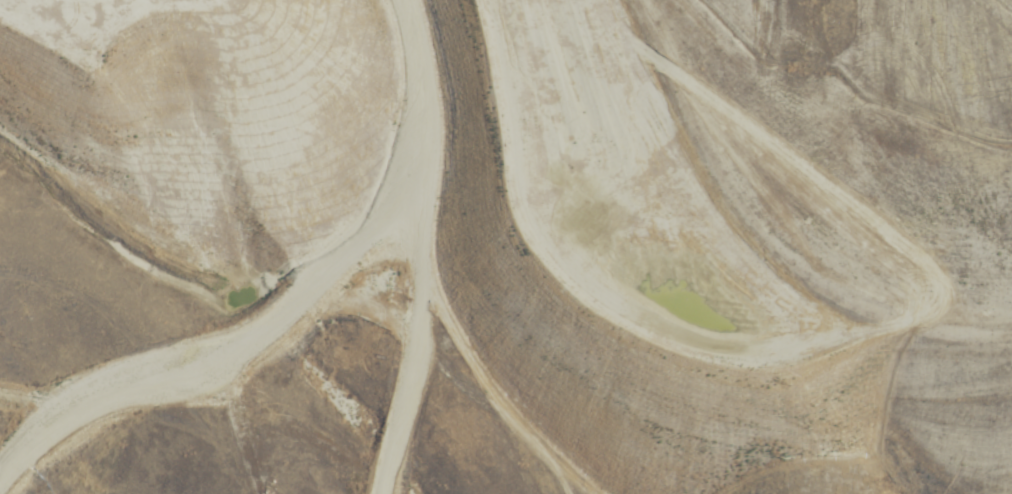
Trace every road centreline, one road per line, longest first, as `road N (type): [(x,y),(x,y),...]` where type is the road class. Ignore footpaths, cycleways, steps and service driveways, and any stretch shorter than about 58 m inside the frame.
road 1 (track): [(397,291),(340,60),(337,0)]

